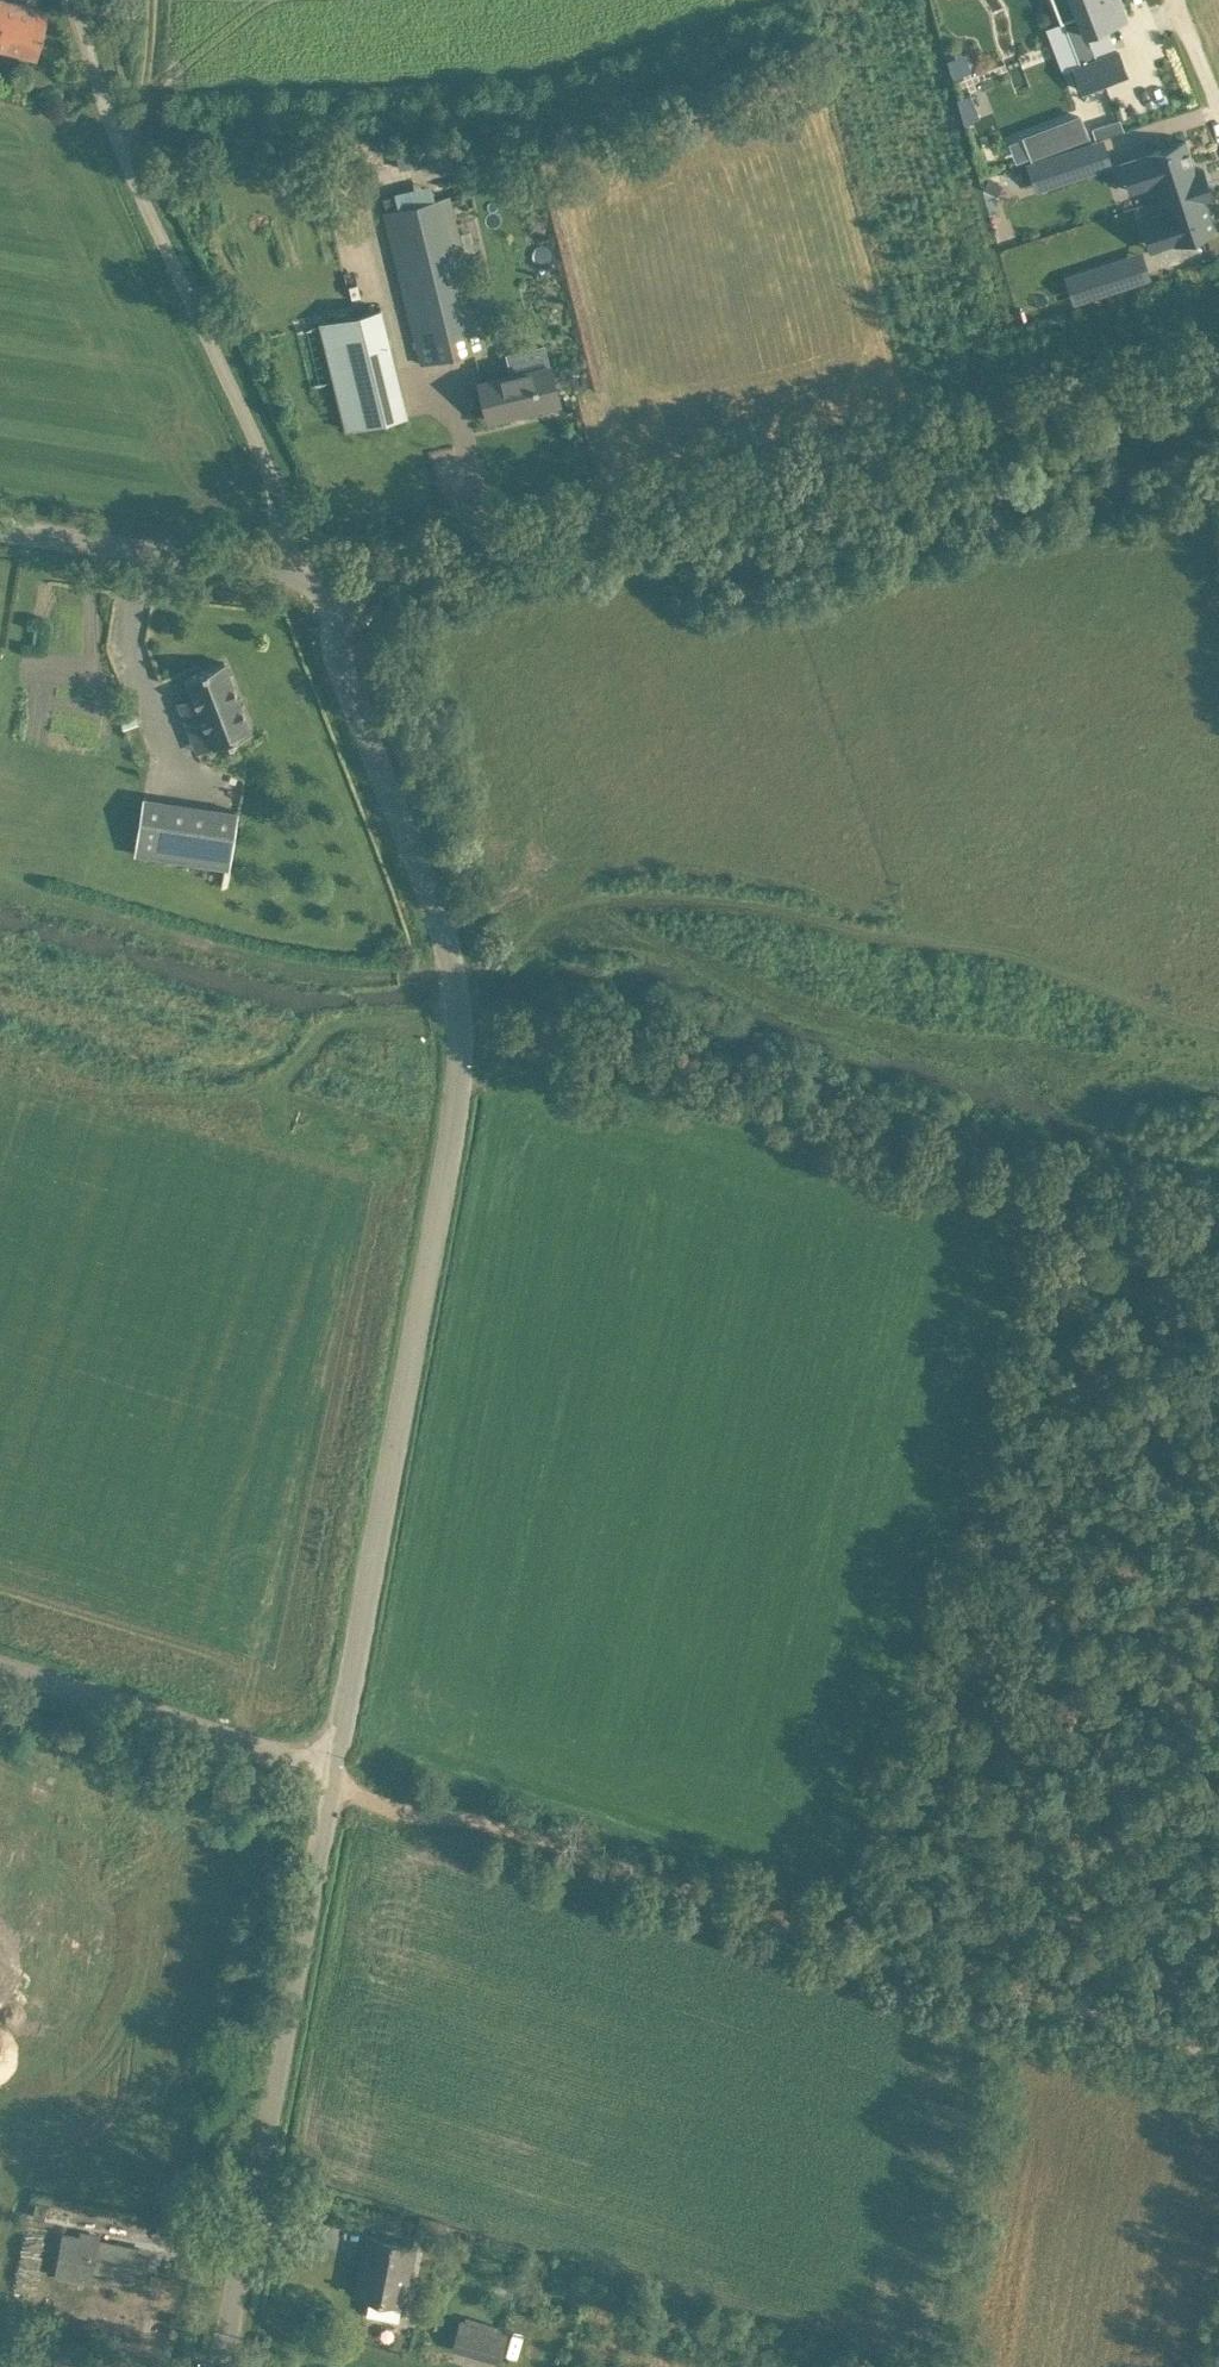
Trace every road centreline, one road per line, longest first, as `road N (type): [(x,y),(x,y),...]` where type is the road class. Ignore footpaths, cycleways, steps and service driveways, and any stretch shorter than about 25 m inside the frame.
road 1 (unclassified): [(332,1776),(462,1105),(464,1025),(447,941),(340,674),(328,584)]
road 2 (track): [(1218,2054),(332,1776)]
road 3 (unclassified): [(328,584),(1218,359)]
road 4 (unclassified): [(274,570),(276,489),(126,157),(74,9)]
road 5 (unclassified): [(221,2366),(332,1776)]
road 6 (unclassified): [(332,1776),(0,1671)]
road 7 (unclassified): [(274,570),(0,527)]
road 8 (track): [(126,157),(149,105),(149,0)]

